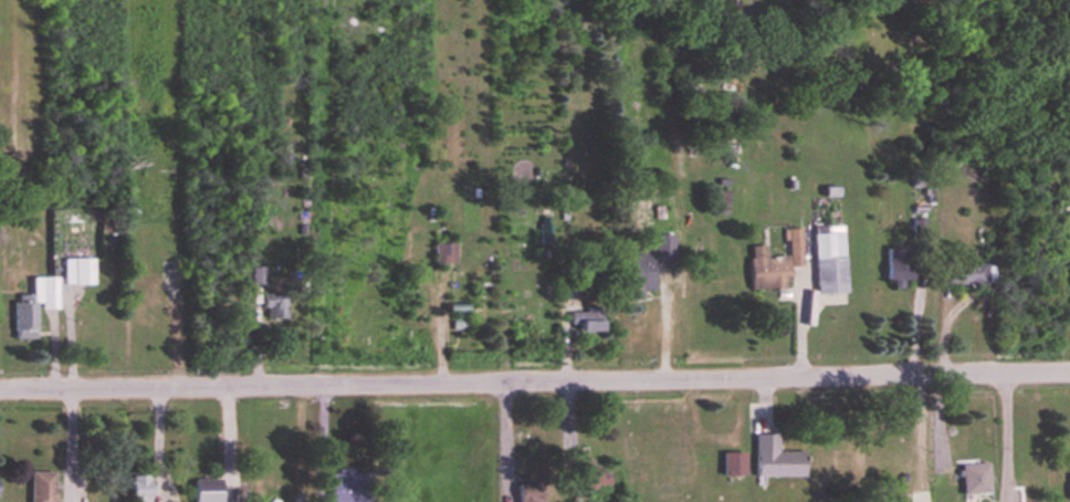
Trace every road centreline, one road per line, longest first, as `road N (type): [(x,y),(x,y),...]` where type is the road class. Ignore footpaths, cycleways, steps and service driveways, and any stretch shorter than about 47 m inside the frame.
road 1 (residential): [(1069,371),(0,390)]

